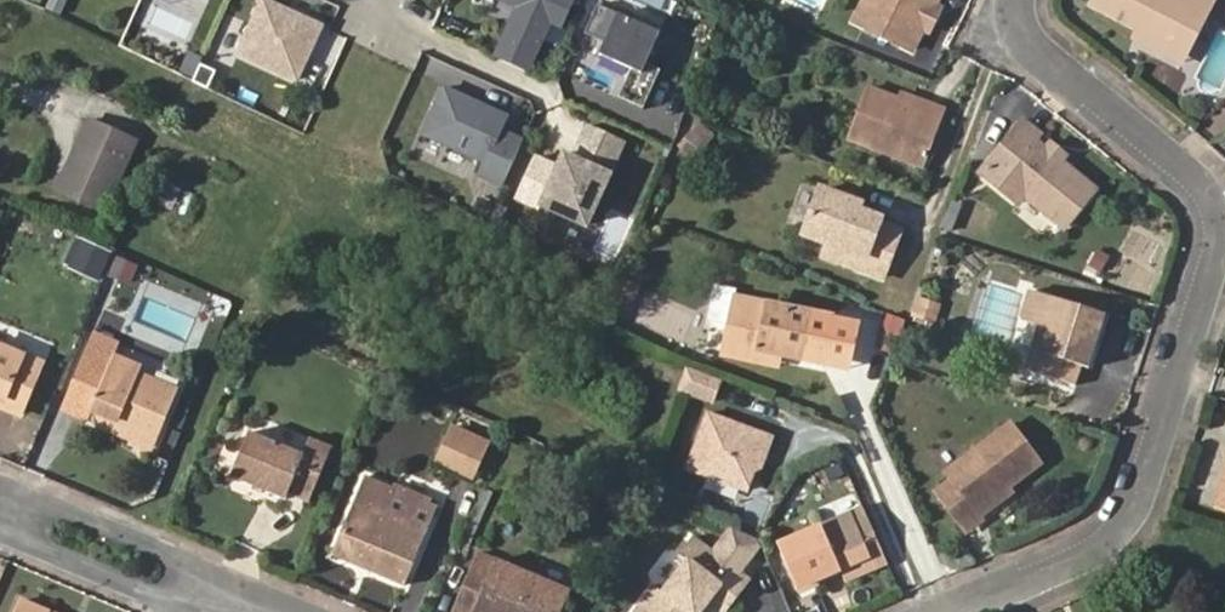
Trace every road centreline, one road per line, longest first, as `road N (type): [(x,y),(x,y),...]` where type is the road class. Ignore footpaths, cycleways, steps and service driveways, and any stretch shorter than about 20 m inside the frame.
road 1 (residential): [(945,611),(1091,547),(1134,497),(1220,233),(1207,190),(1026,44),(1019,0)]
road 2 (residential): [(250,586),(0,480)]
road 3 (residential): [(0,527),(204,611)]

